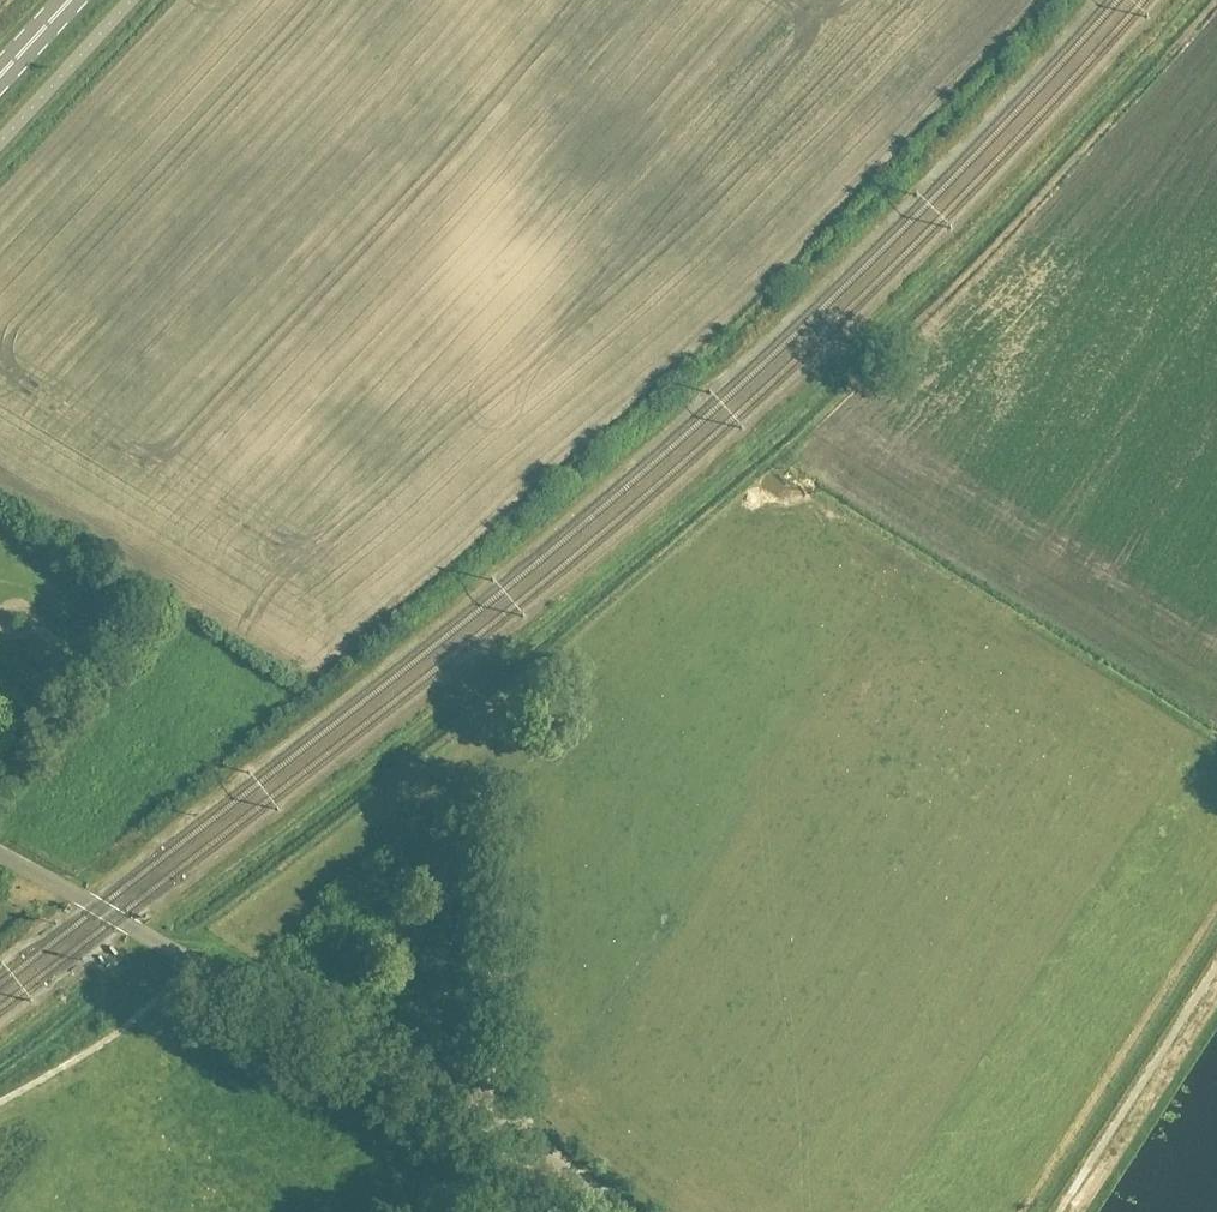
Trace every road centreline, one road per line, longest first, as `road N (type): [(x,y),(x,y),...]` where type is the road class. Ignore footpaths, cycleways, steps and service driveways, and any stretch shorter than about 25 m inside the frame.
road 1 (unclassified): [(615,1211),(522,1145),(0,858)]
road 2 (track): [(1078,1211),(1216,1000)]

